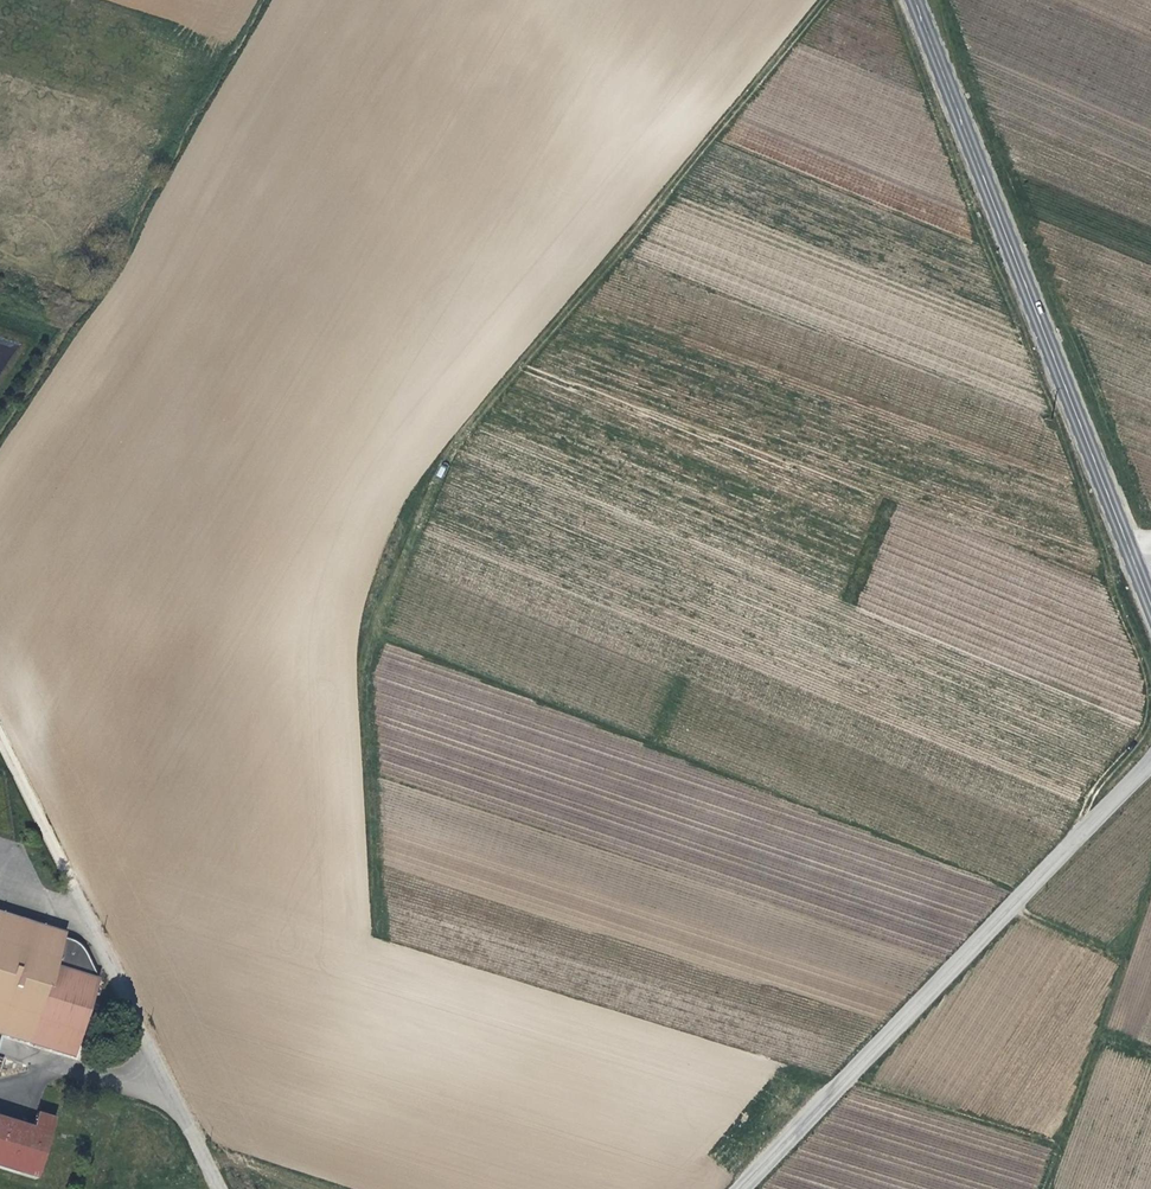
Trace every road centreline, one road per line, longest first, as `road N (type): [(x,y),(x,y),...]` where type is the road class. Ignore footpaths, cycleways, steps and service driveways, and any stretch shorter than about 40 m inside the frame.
road 1 (secondary): [(914,0),(1150,606)]
road 2 (unclassified): [(741,1188),(1150,763)]
road 3 (unclassified): [(85,908),(222,1188)]
road 4 (track): [(0,736),(85,908)]

